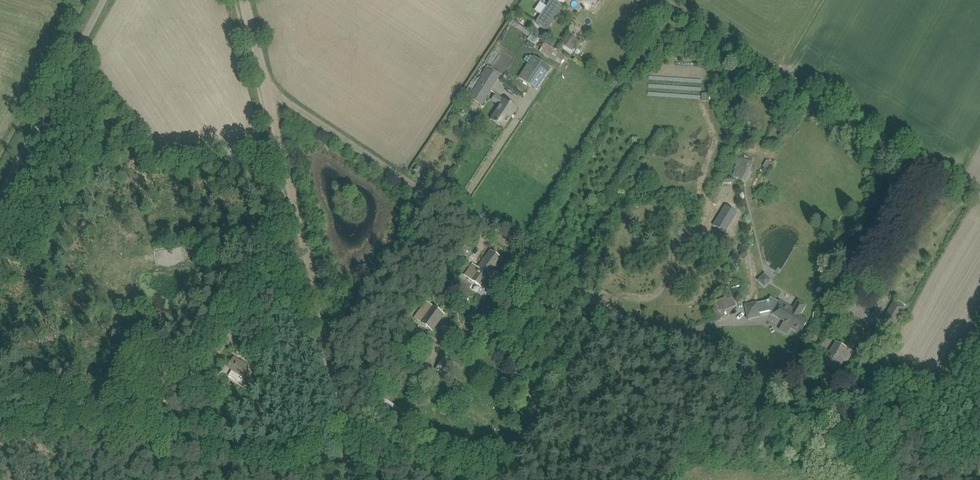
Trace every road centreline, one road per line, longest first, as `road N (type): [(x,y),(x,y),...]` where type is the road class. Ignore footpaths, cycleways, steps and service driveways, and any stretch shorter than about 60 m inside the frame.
road 1 (unclassified): [(363,479),(243,0)]
road 2 (track): [(591,298),(263,86)]
road 3 (unclassified): [(661,0),(848,123),(979,197)]
road 4 (unclassified): [(0,200),(105,0)]
road 5 (track): [(838,332),(927,170)]

